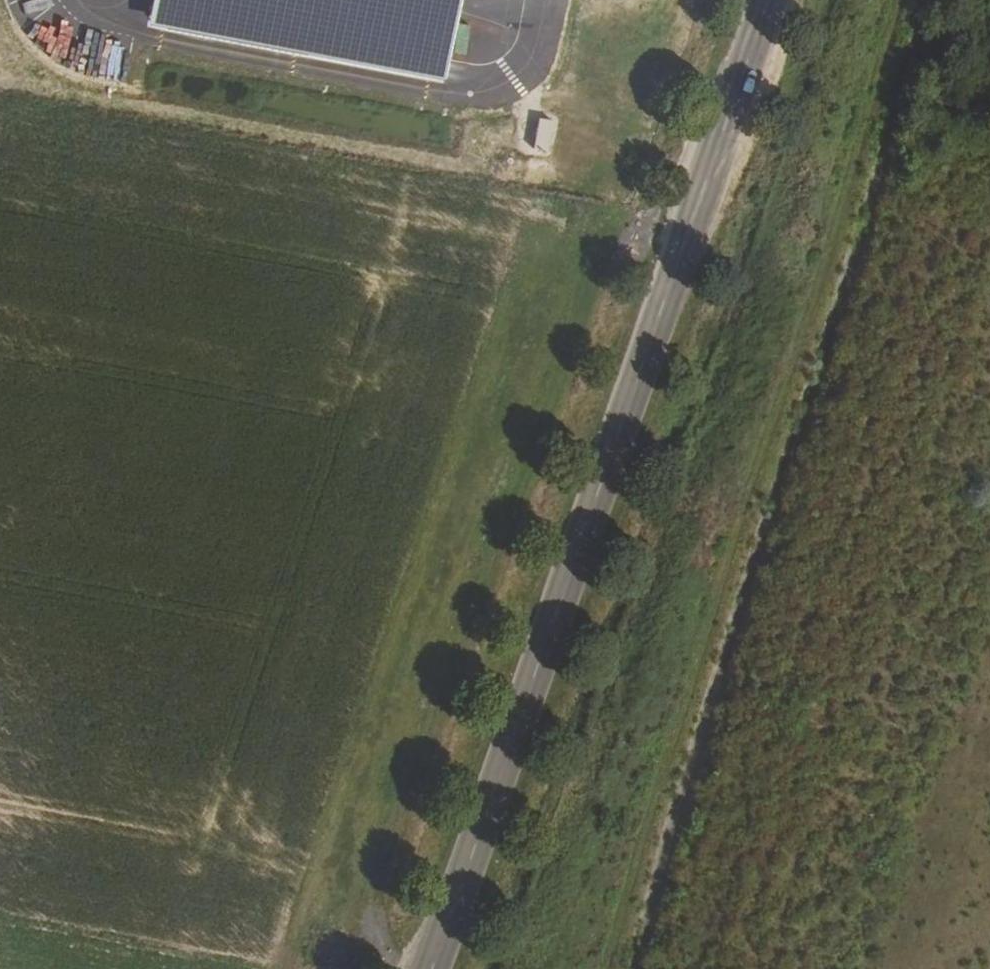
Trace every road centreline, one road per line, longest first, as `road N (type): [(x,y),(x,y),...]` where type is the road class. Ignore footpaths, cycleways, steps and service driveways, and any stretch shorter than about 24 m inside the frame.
road 1 (tertiary): [(780,0),(440,968)]

